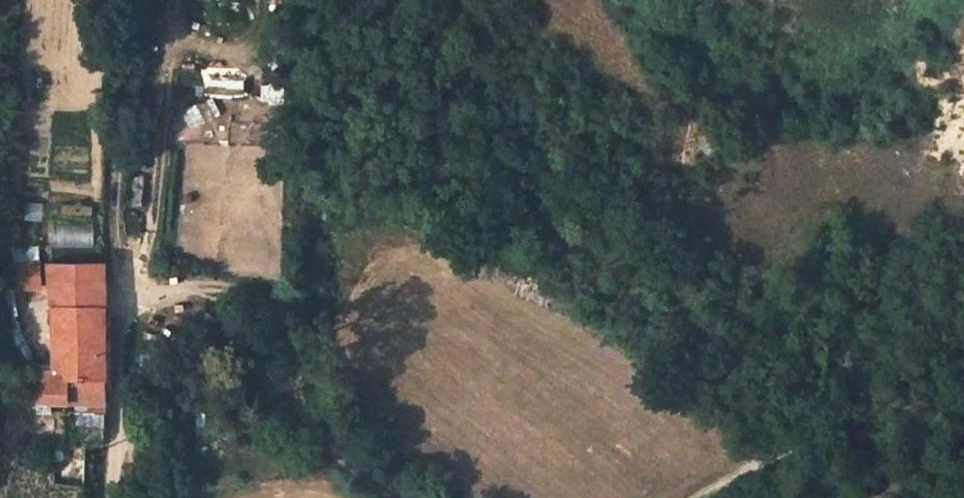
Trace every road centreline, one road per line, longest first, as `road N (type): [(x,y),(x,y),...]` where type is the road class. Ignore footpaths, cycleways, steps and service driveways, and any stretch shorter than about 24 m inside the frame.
road 1 (track): [(124,296),(218,287),(263,303),(285,334),(310,413),(346,459),(405,497)]
road 2 (track): [(124,296),(113,218),(127,0)]
road 3 (track): [(695,497),(853,409),(924,398)]
road 4 (track): [(853,409),(881,305),(896,200)]
road 5 (unclassified): [(124,296),(109,497)]

